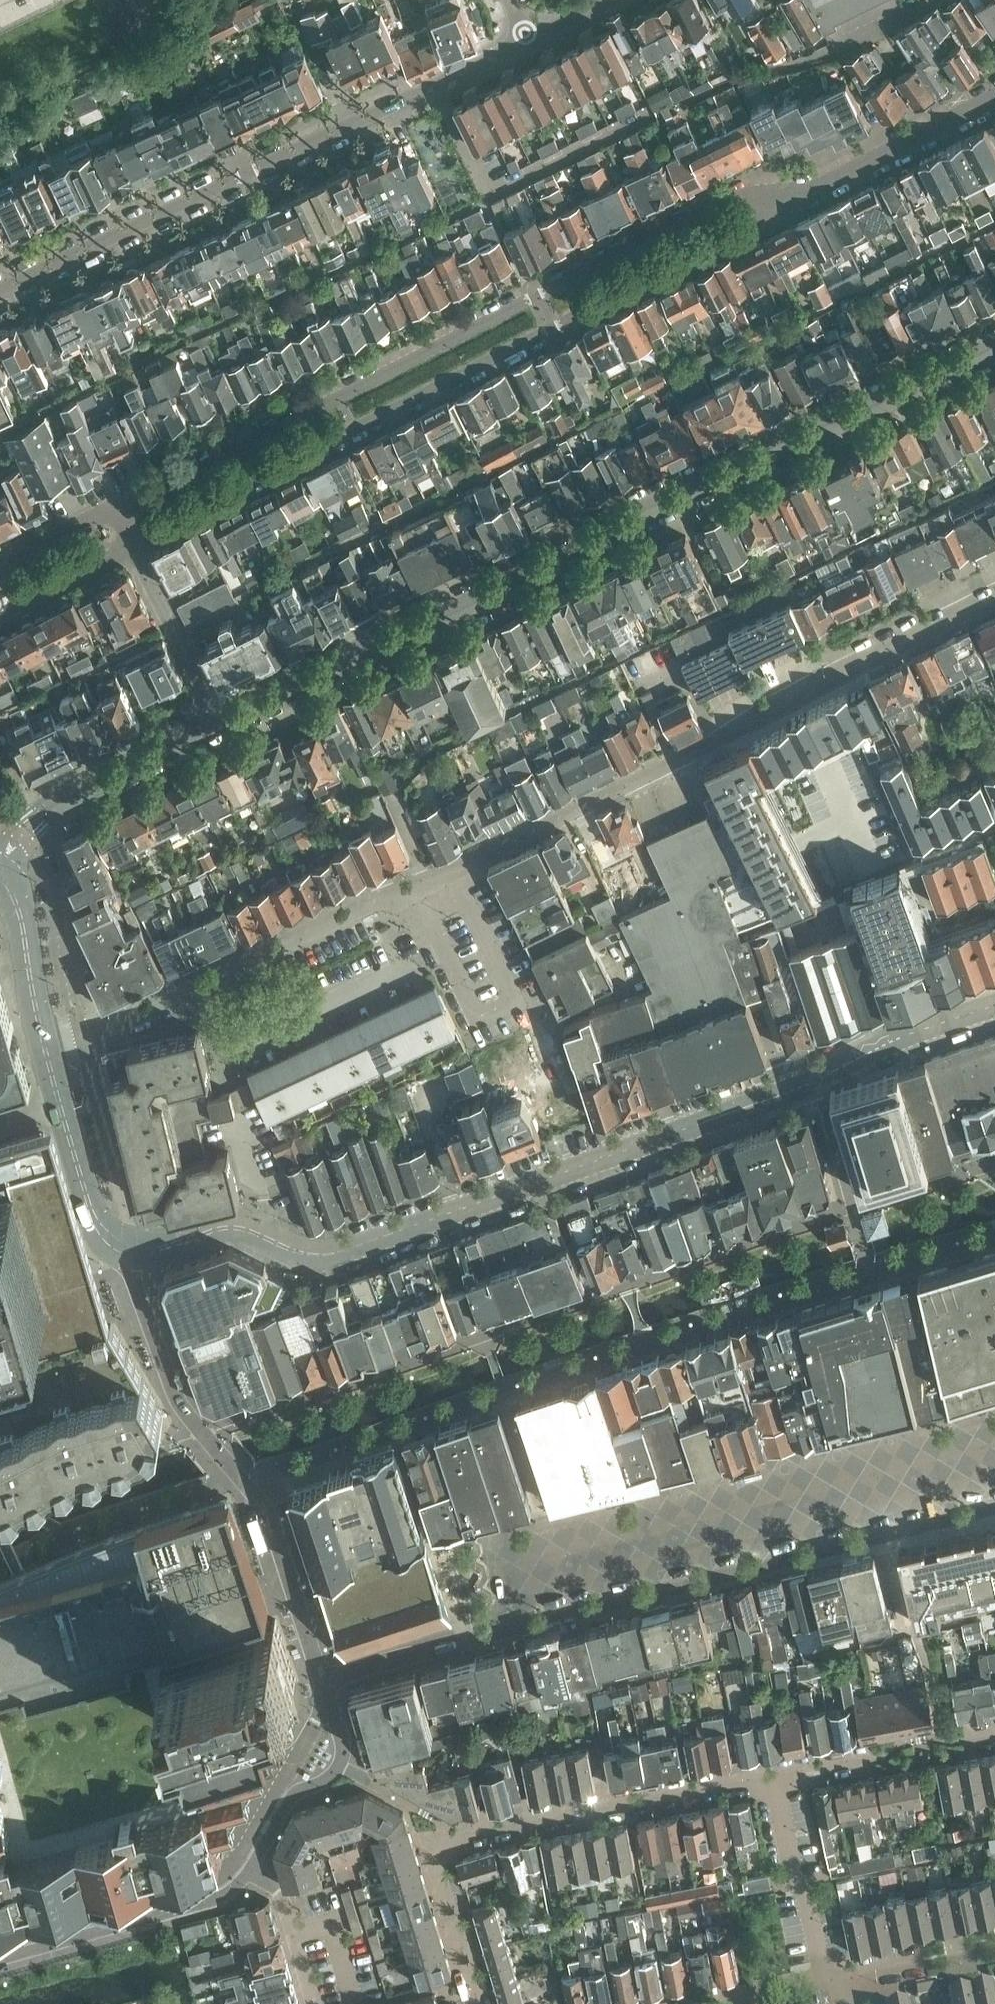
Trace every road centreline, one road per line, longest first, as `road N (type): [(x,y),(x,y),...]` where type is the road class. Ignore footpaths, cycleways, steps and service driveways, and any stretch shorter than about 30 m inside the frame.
road 1 (tertiary): [(132,1254),(243,1224),(347,1250),(811,1083),(901,1039),(994,1008)]
road 2 (residential): [(201,986),(454,871),(994,599)]
road 3 (tertiary): [(216,722),(579,553),(628,519),(798,434),(865,411),(994,347)]
road 4 (residential): [(815,191),(749,191),(112,507)]
road 5 (residential): [(131,544),(815,191)]
road 6 (unclassified): [(994,1409),(442,1550),(471,1643)]
road 7 (residential): [(0,291),(528,38)]
road 8 (unclassified): [(471,1643),(994,1505)]
road 9 (residential): [(476,2003),(435,1850),(447,1841),(779,1778)]
road 10 (unclassified): [(327,1680),(264,1498),(173,1389),(132,1254)]
road 11 (unclassified): [(0,1945),(224,1878),(322,1717),(327,1680)]
road 12 (residential): [(201,986),(229,1051),(414,968)]
road 13 (tertiary): [(132,1254),(104,1235),(94,1215),(45,1048)]
road 14 (residential): [(825,1979),(809,1891),(793,1869),(779,1778)]
road 15 (residential): [(815,191),(994,96)]
road 16 (residential): [(216,722),(131,544)]
road 17 (residential): [(752,80),(923,0)]
road 18 (tertiary): [(45,1048),(20,902),(7,878)]
road 19 (tertiary): [(66,799),(216,722)]
road 20 (unclassified): [(327,1680),(471,1643)]
road 21 (residential): [(0,606),(131,544)]
road 22 (residential): [(82,1041),(201,986)]
road 23 (residential): [(112,507),(0,565)]
road 24 (residential): [(706,2003),(825,1979)]

